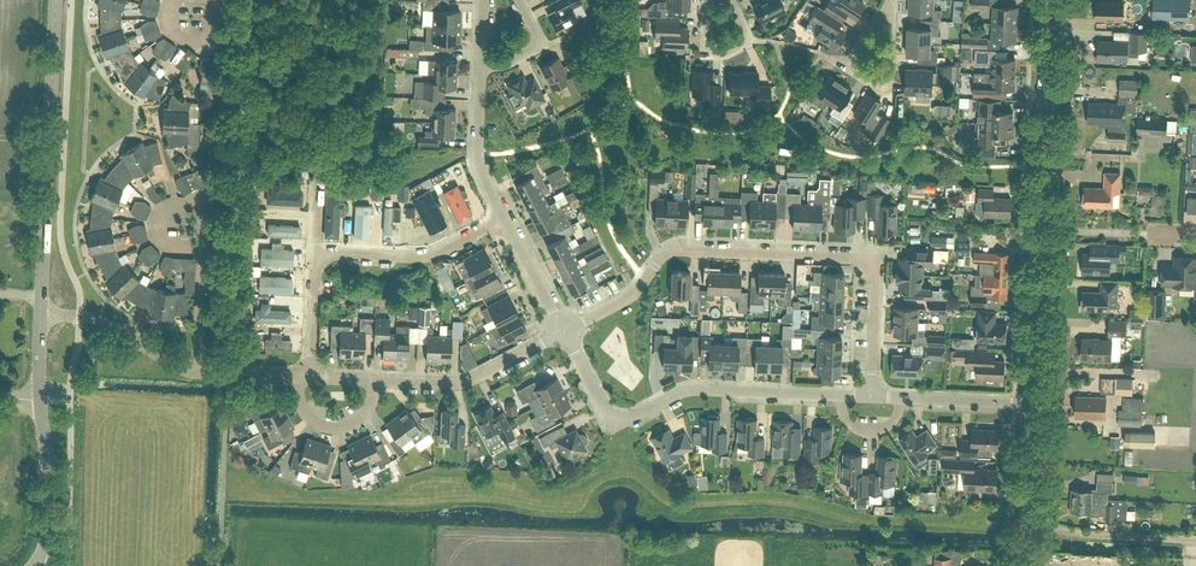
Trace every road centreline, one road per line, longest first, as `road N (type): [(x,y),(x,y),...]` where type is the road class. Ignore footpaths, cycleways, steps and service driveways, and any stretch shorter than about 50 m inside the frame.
road 1 (residential): [(871,395),(876,273),(857,258),(671,251),(634,295),(564,333)]
road 2 (unclassified): [(1036,401),(1052,0)]
road 3 (residential): [(871,395),(693,388),(618,420),(564,333)]
road 4 (tertiary): [(39,314),(55,0)]
road 5 (residential): [(374,380),(459,384),(564,333)]
road 6 (residential): [(316,253),(427,257),(505,220)]
road 7 (residential): [(196,372),(99,318),(39,314)]
road 8 (track): [(1195,539),(1030,526)]
road 9 (residential): [(1036,401),(871,395)]
road 10 (tertiary): [(44,565),(40,400)]
road 11 (unclassified): [(1029,565),(1036,401)]
road 12 (residential): [(505,220),(475,159),(479,66)]
road 13 (residential): [(891,1),(846,68),(878,86),(889,68)]
road 14 (residential): [(374,380),(367,411),(335,427),(305,410),(300,376)]
road 15 (residential): [(564,333),(505,220)]
road 16 (residential): [(311,377),(316,253)]
road 17 (residential): [(196,372),(202,249)]

